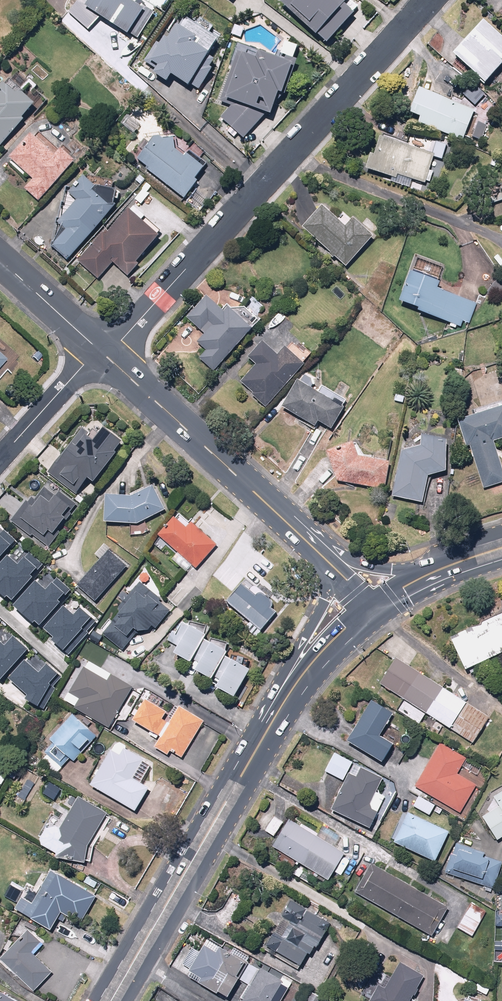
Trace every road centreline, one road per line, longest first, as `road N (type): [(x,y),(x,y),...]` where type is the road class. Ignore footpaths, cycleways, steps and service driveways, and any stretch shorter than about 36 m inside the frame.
road 1 (residential): [(102,354),(427,0)]
road 2 (primary): [(294,686),(108,1000)]
road 3 (secondary): [(102,354),(323,559)]
road 4 (residential): [(102,354),(0,459)]
road 5 (secondary): [(0,261),(102,354)]
road 6 (primary): [(294,686),(304,639),(324,599),(323,559)]

